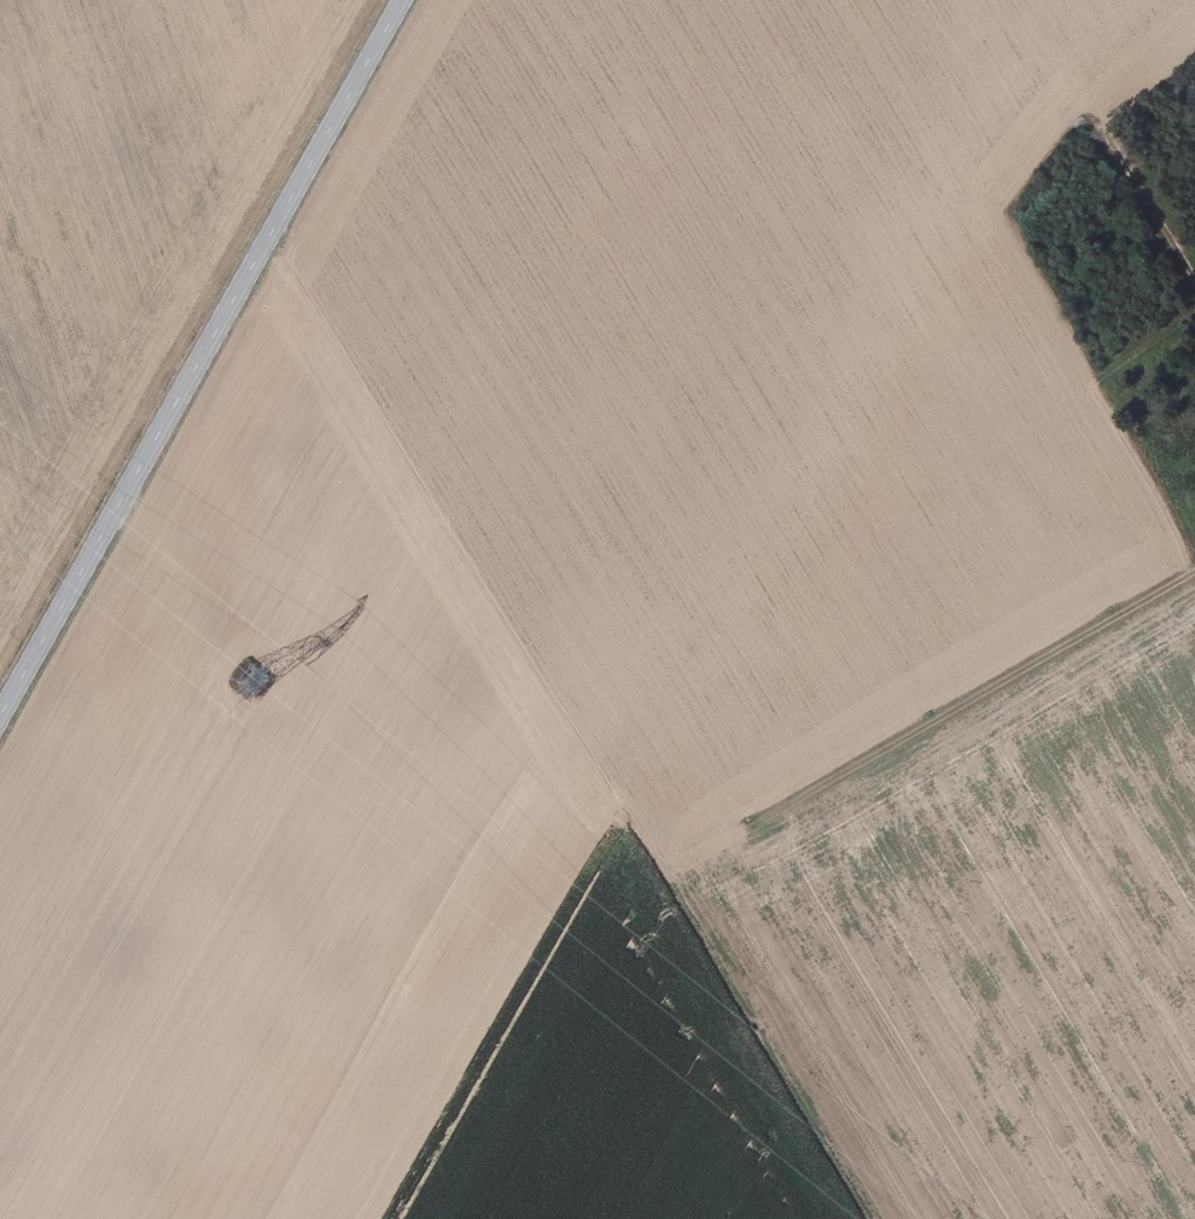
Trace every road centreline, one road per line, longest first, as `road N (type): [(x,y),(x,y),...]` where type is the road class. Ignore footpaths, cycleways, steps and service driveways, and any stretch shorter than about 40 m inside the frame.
road 1 (primary): [(0,717),(402,0)]
road 2 (track): [(1087,115),(1194,282)]

